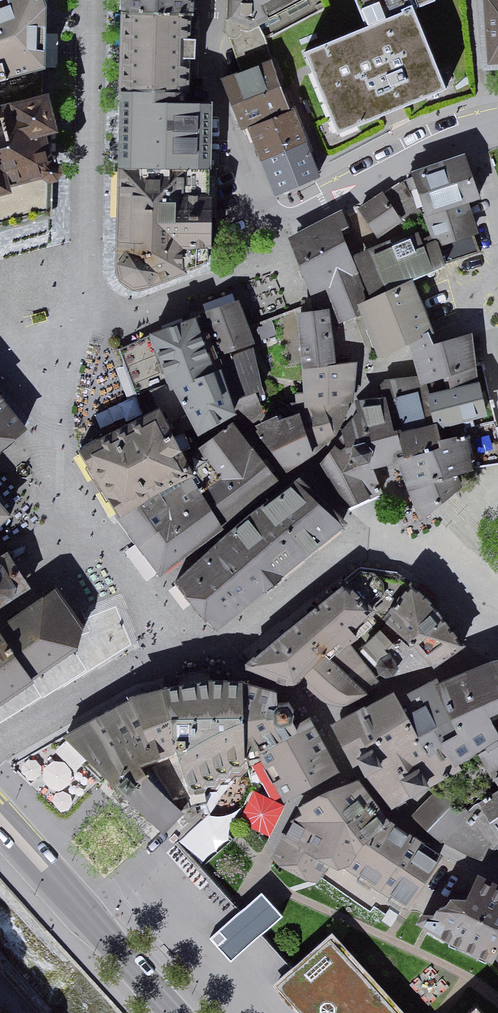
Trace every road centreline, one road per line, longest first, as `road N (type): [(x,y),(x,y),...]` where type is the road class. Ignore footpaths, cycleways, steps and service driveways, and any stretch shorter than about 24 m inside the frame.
road 1 (tertiary): [(0,818),(175,1012)]
road 2 (residential): [(281,223),(230,149),(211,54),(214,0)]
road 3 (residential): [(281,223),(444,147),(478,139)]

